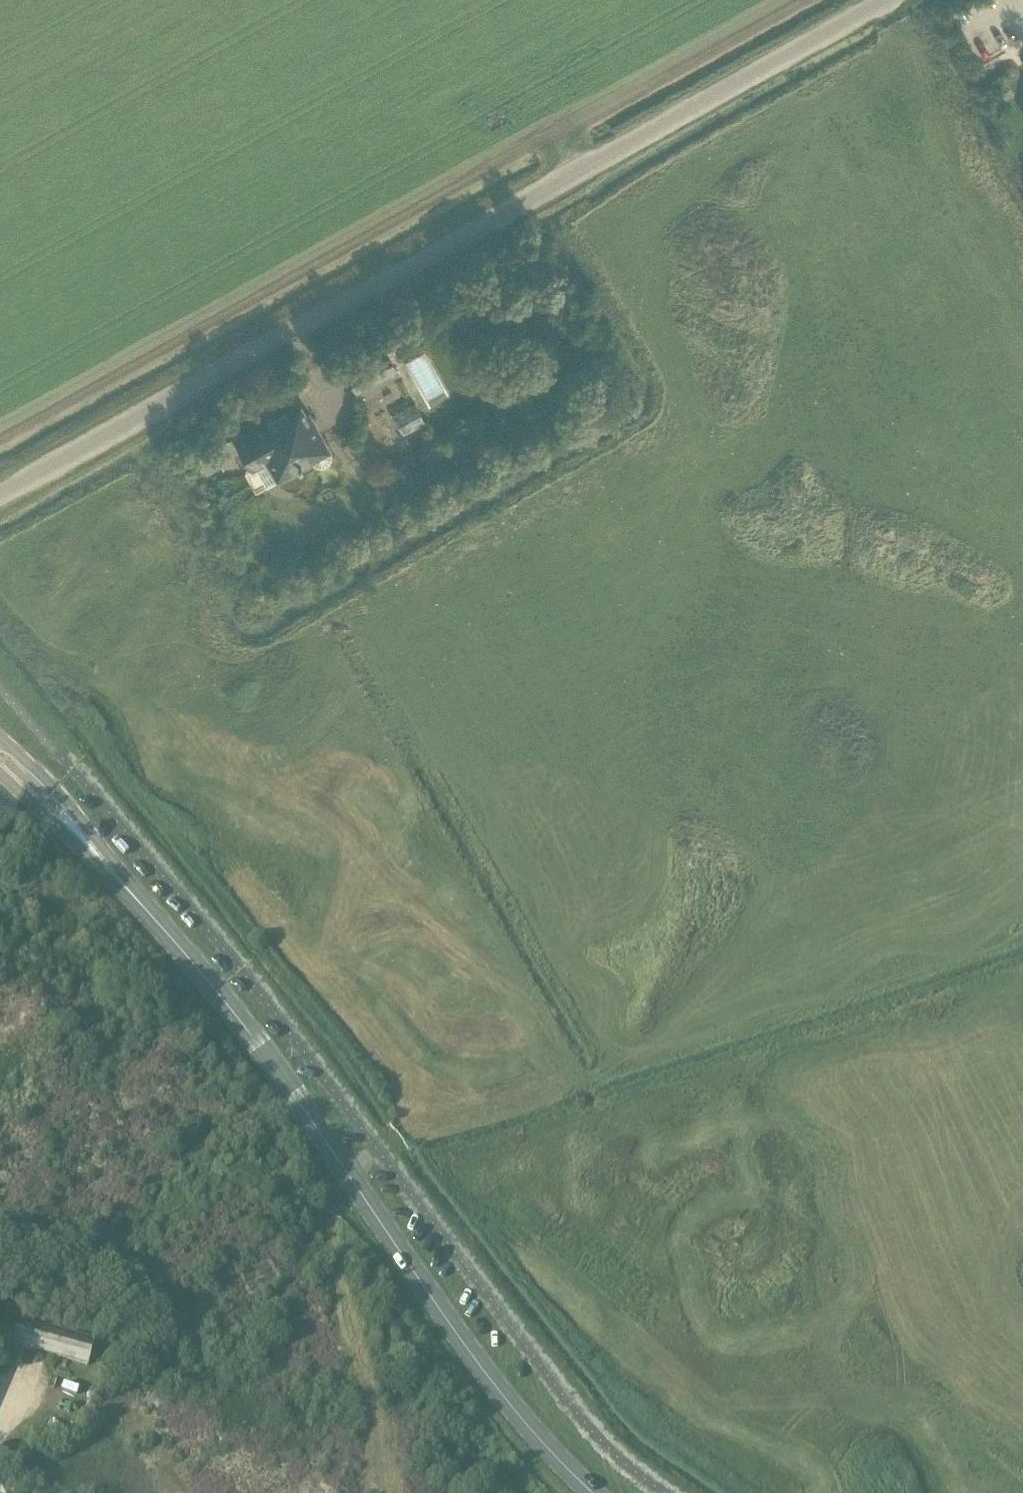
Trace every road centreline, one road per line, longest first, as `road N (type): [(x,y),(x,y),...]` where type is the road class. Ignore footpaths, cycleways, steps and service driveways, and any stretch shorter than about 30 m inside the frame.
road 1 (unclassified): [(0,496),(895,0)]
road 2 (secondary): [(590,1492),(477,1363),(239,1021),(144,909)]
road 3 (track): [(375,1492),(335,1301),(333,1201),(351,1176)]
road 4 (secondary): [(144,909),(73,811),(0,737)]
road 5 (secondary): [(0,771),(144,909)]

